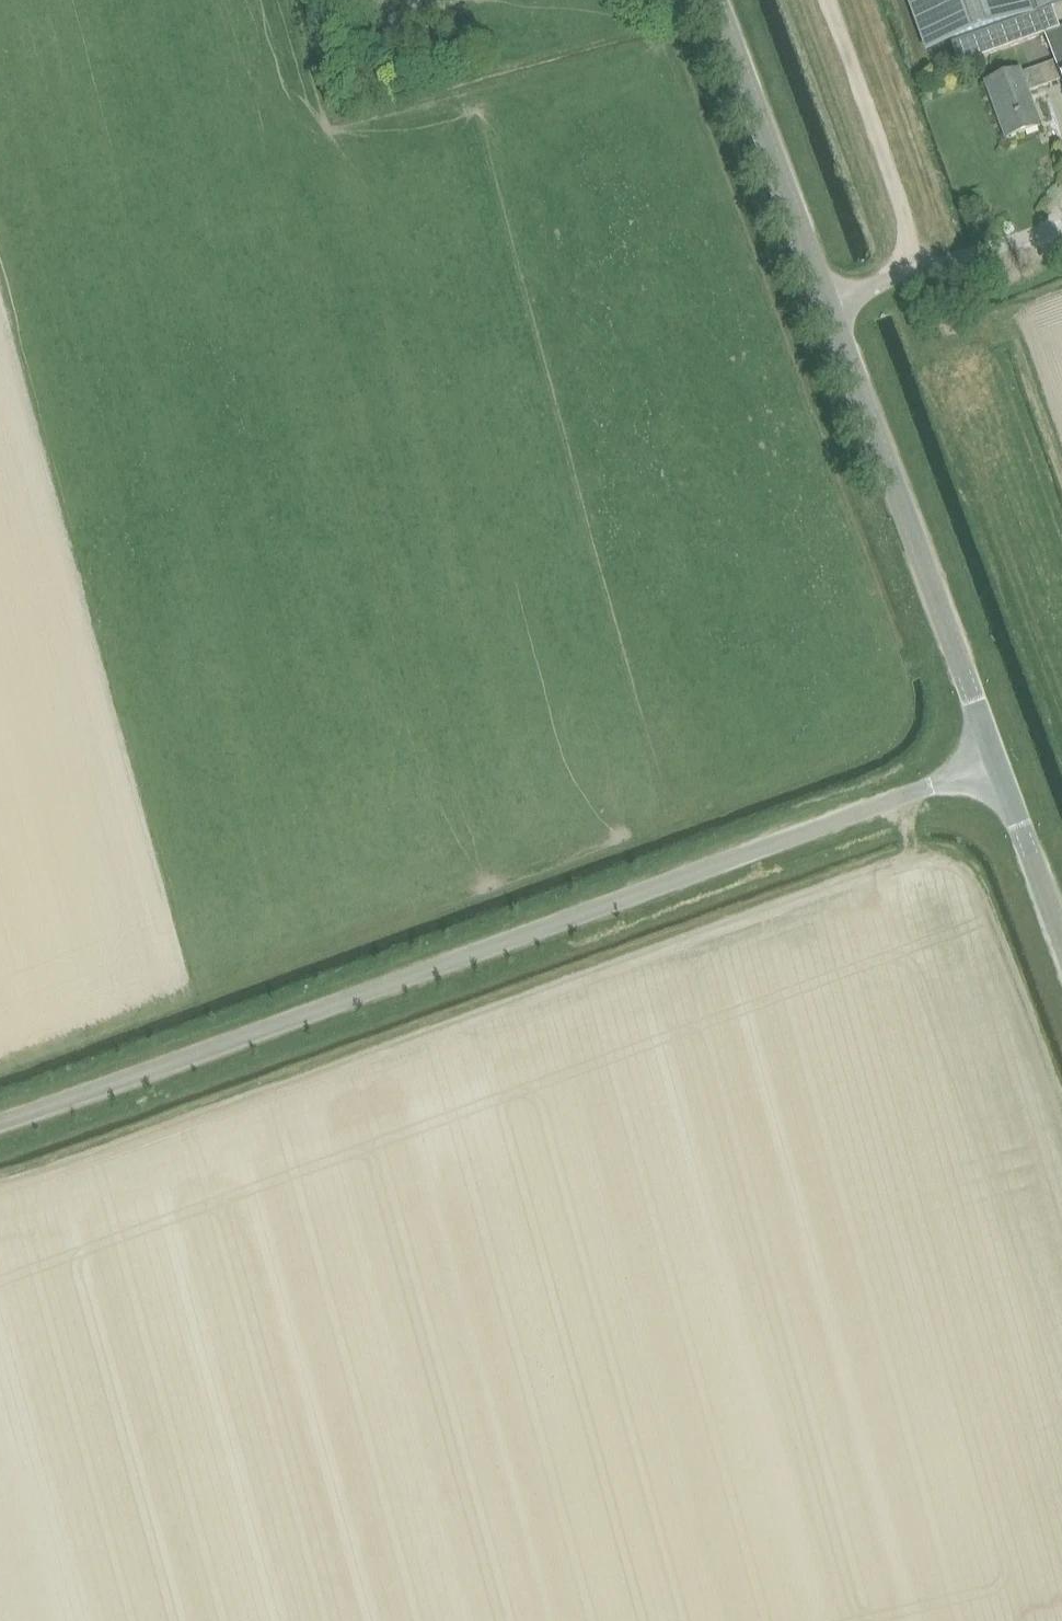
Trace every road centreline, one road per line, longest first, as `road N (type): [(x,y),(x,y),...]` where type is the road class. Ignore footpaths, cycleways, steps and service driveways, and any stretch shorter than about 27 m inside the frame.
road 1 (unclassified): [(0,1123),(996,764)]
road 2 (secondary): [(996,764),(715,0)]
road 3 (secondary): [(1061,941),(996,764)]

